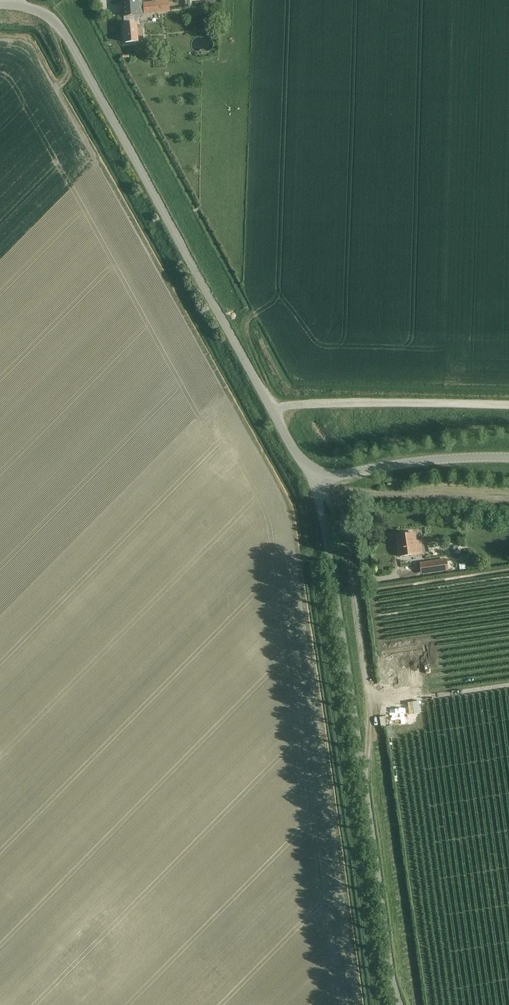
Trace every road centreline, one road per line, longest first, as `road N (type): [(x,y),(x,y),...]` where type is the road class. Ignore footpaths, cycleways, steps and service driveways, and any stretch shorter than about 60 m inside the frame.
road 1 (unclassified): [(270,412),(55,23),(8,5)]
road 2 (unclassified): [(362,772),(370,703),(351,584),(336,515),(318,492)]
road 3 (unclassified): [(362,772),(318,492)]
road 4 (unclassified): [(270,412),(285,404),(508,404)]
road 5 (unclassified): [(396,1004),(362,772)]
road 6 (unclassified): [(508,459),(423,461),(315,478)]

